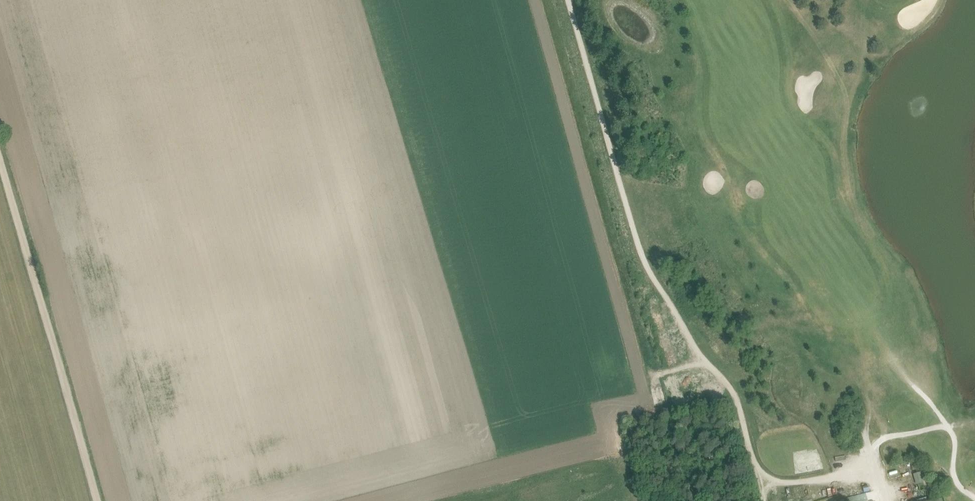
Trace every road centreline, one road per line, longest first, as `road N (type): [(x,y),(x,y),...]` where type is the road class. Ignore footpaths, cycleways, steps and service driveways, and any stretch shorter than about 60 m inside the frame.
road 1 (track): [(97,500),(0,169)]
road 2 (track): [(765,476),(787,483),(875,466),(870,450),(882,439),(946,427),(955,439),(954,477),(974,499)]

